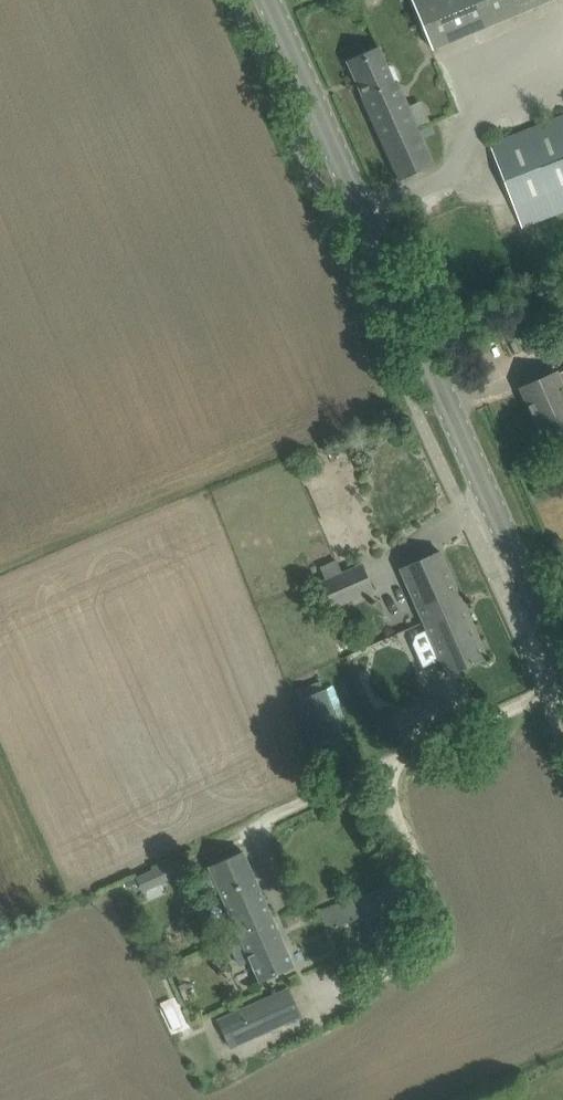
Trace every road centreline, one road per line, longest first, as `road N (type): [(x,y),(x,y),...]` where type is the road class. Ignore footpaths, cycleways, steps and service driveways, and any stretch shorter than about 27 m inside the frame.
road 1 (tertiary): [(562,665),(267,0)]

